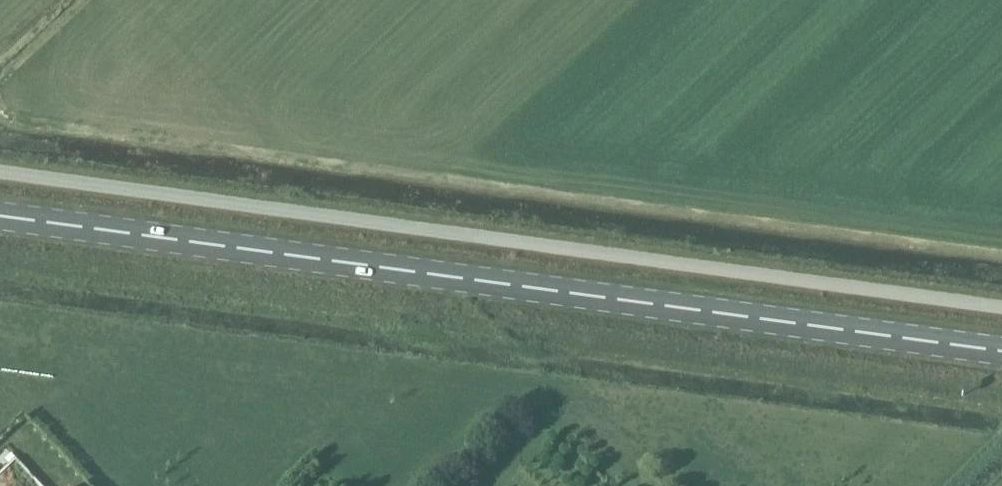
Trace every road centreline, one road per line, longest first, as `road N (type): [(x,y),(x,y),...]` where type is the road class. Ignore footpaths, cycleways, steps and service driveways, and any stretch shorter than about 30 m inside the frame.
road 1 (primary): [(1001,353),(0,217)]
road 2 (unclassified): [(1001,307),(0,172)]

